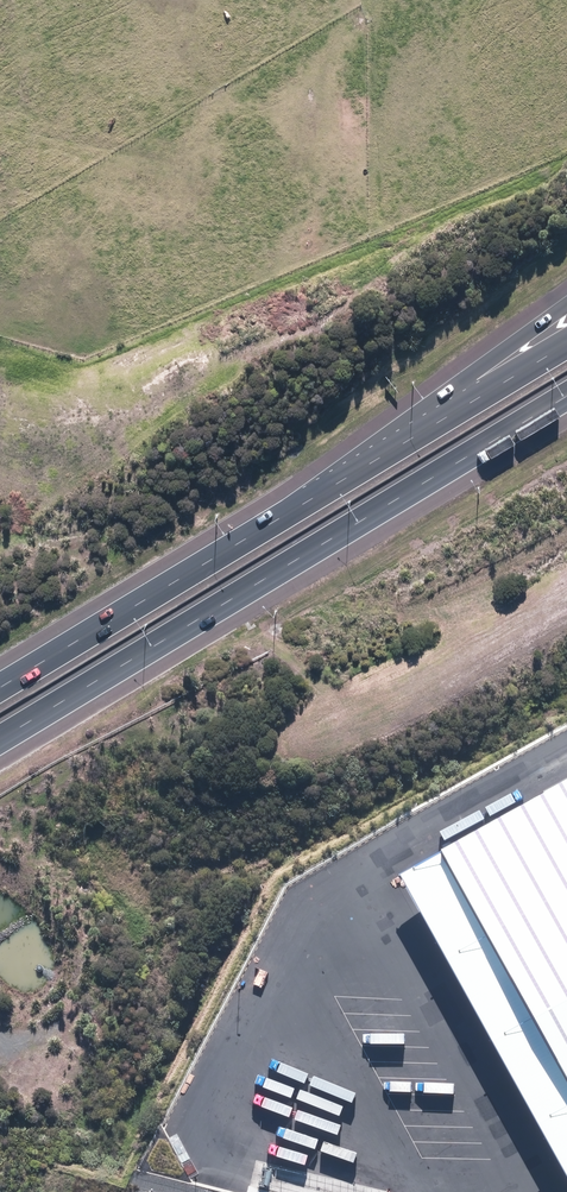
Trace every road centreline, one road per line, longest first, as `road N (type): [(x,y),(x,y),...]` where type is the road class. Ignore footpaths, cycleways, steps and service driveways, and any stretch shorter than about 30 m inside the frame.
road 1 (motorway): [(566,393),(0,735)]
road 2 (motorway): [(0,683),(387,454)]
road 3 (motorway): [(387,454),(566,311)]
road 4 (motorway): [(387,454),(566,341)]

